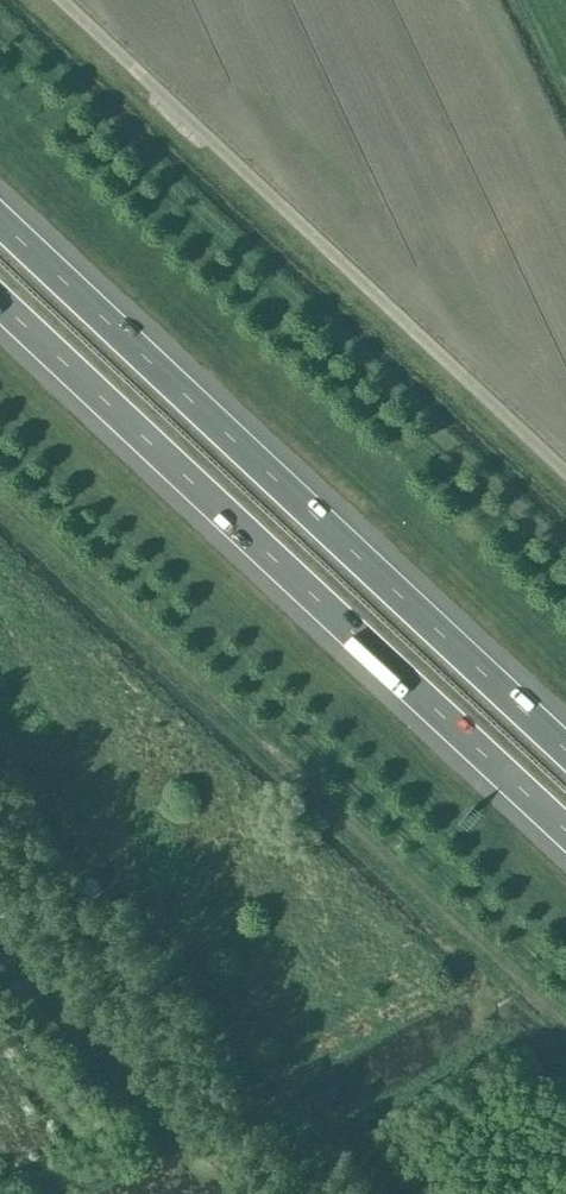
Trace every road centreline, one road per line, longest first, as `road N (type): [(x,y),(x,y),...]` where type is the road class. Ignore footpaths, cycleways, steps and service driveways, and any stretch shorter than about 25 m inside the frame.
road 1 (motorway): [(0,304),(565,836)]
road 2 (motorway): [(565,751),(0,223)]

